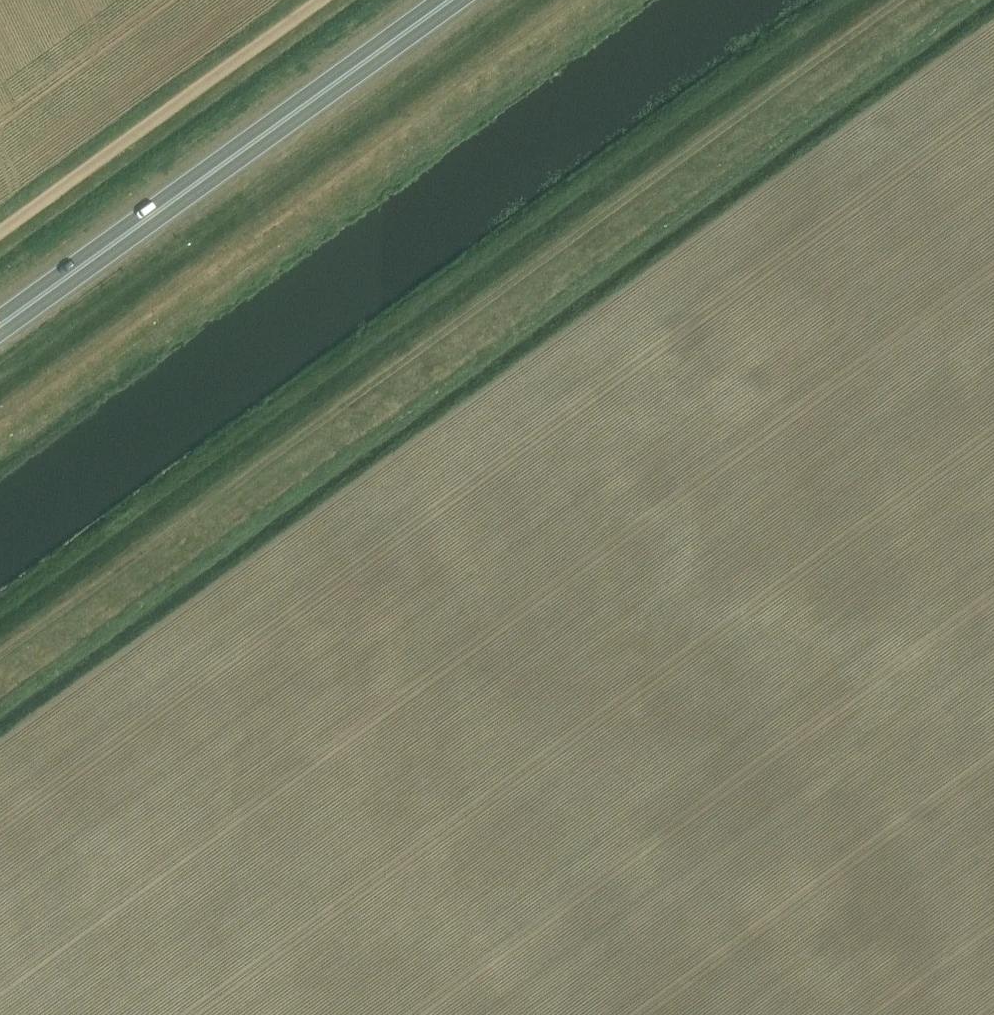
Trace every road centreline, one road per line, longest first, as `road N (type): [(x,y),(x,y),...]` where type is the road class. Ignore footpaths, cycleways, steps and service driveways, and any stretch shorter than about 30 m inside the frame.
road 1 (trunk): [(0,324),(448,0)]
road 2 (unclassified): [(0,232),(320,0)]

